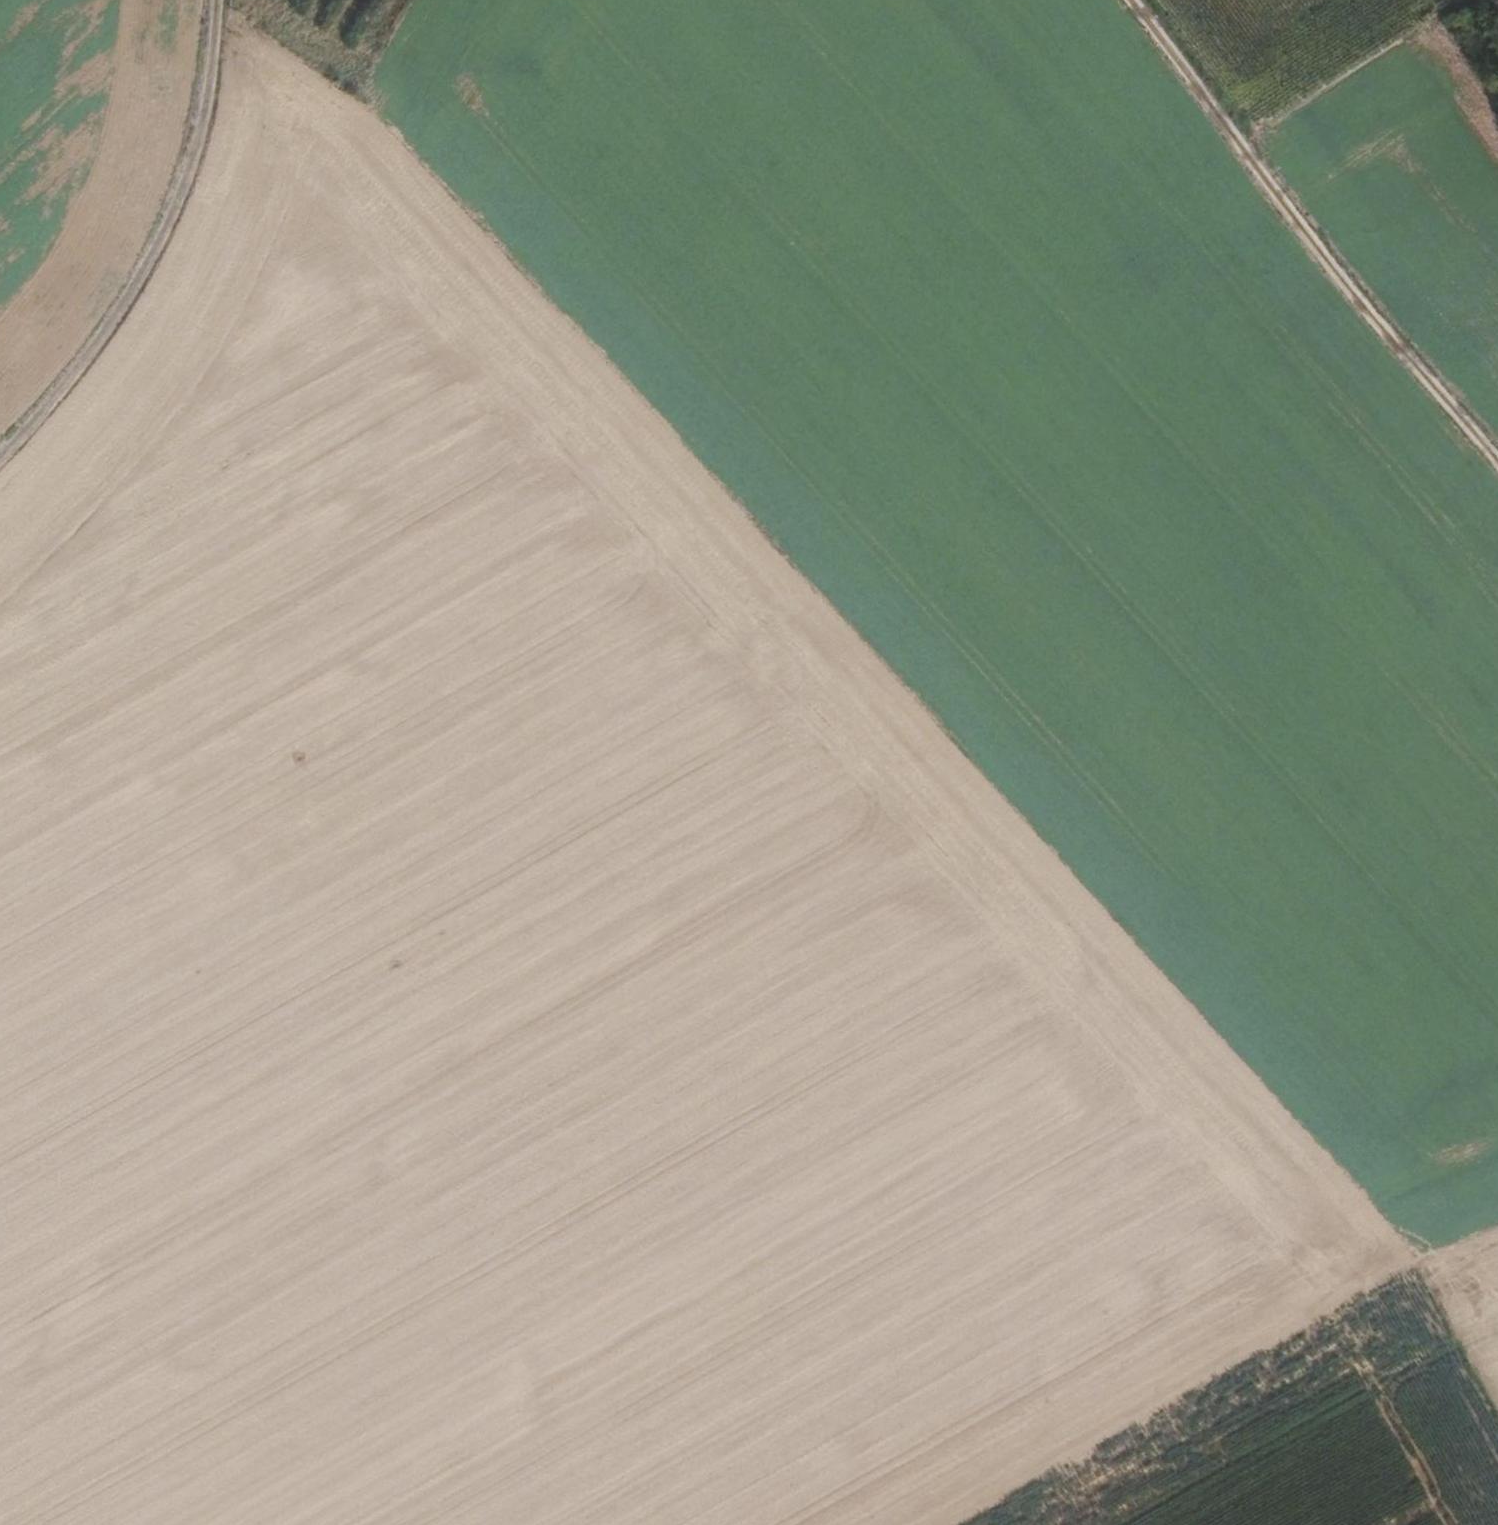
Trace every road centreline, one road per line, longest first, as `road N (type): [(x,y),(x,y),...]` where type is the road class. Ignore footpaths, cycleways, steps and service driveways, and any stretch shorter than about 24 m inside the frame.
road 1 (track): [(1134,0),(1497,483)]
road 2 (track): [(0,464),(129,288),(198,151),(217,0)]

